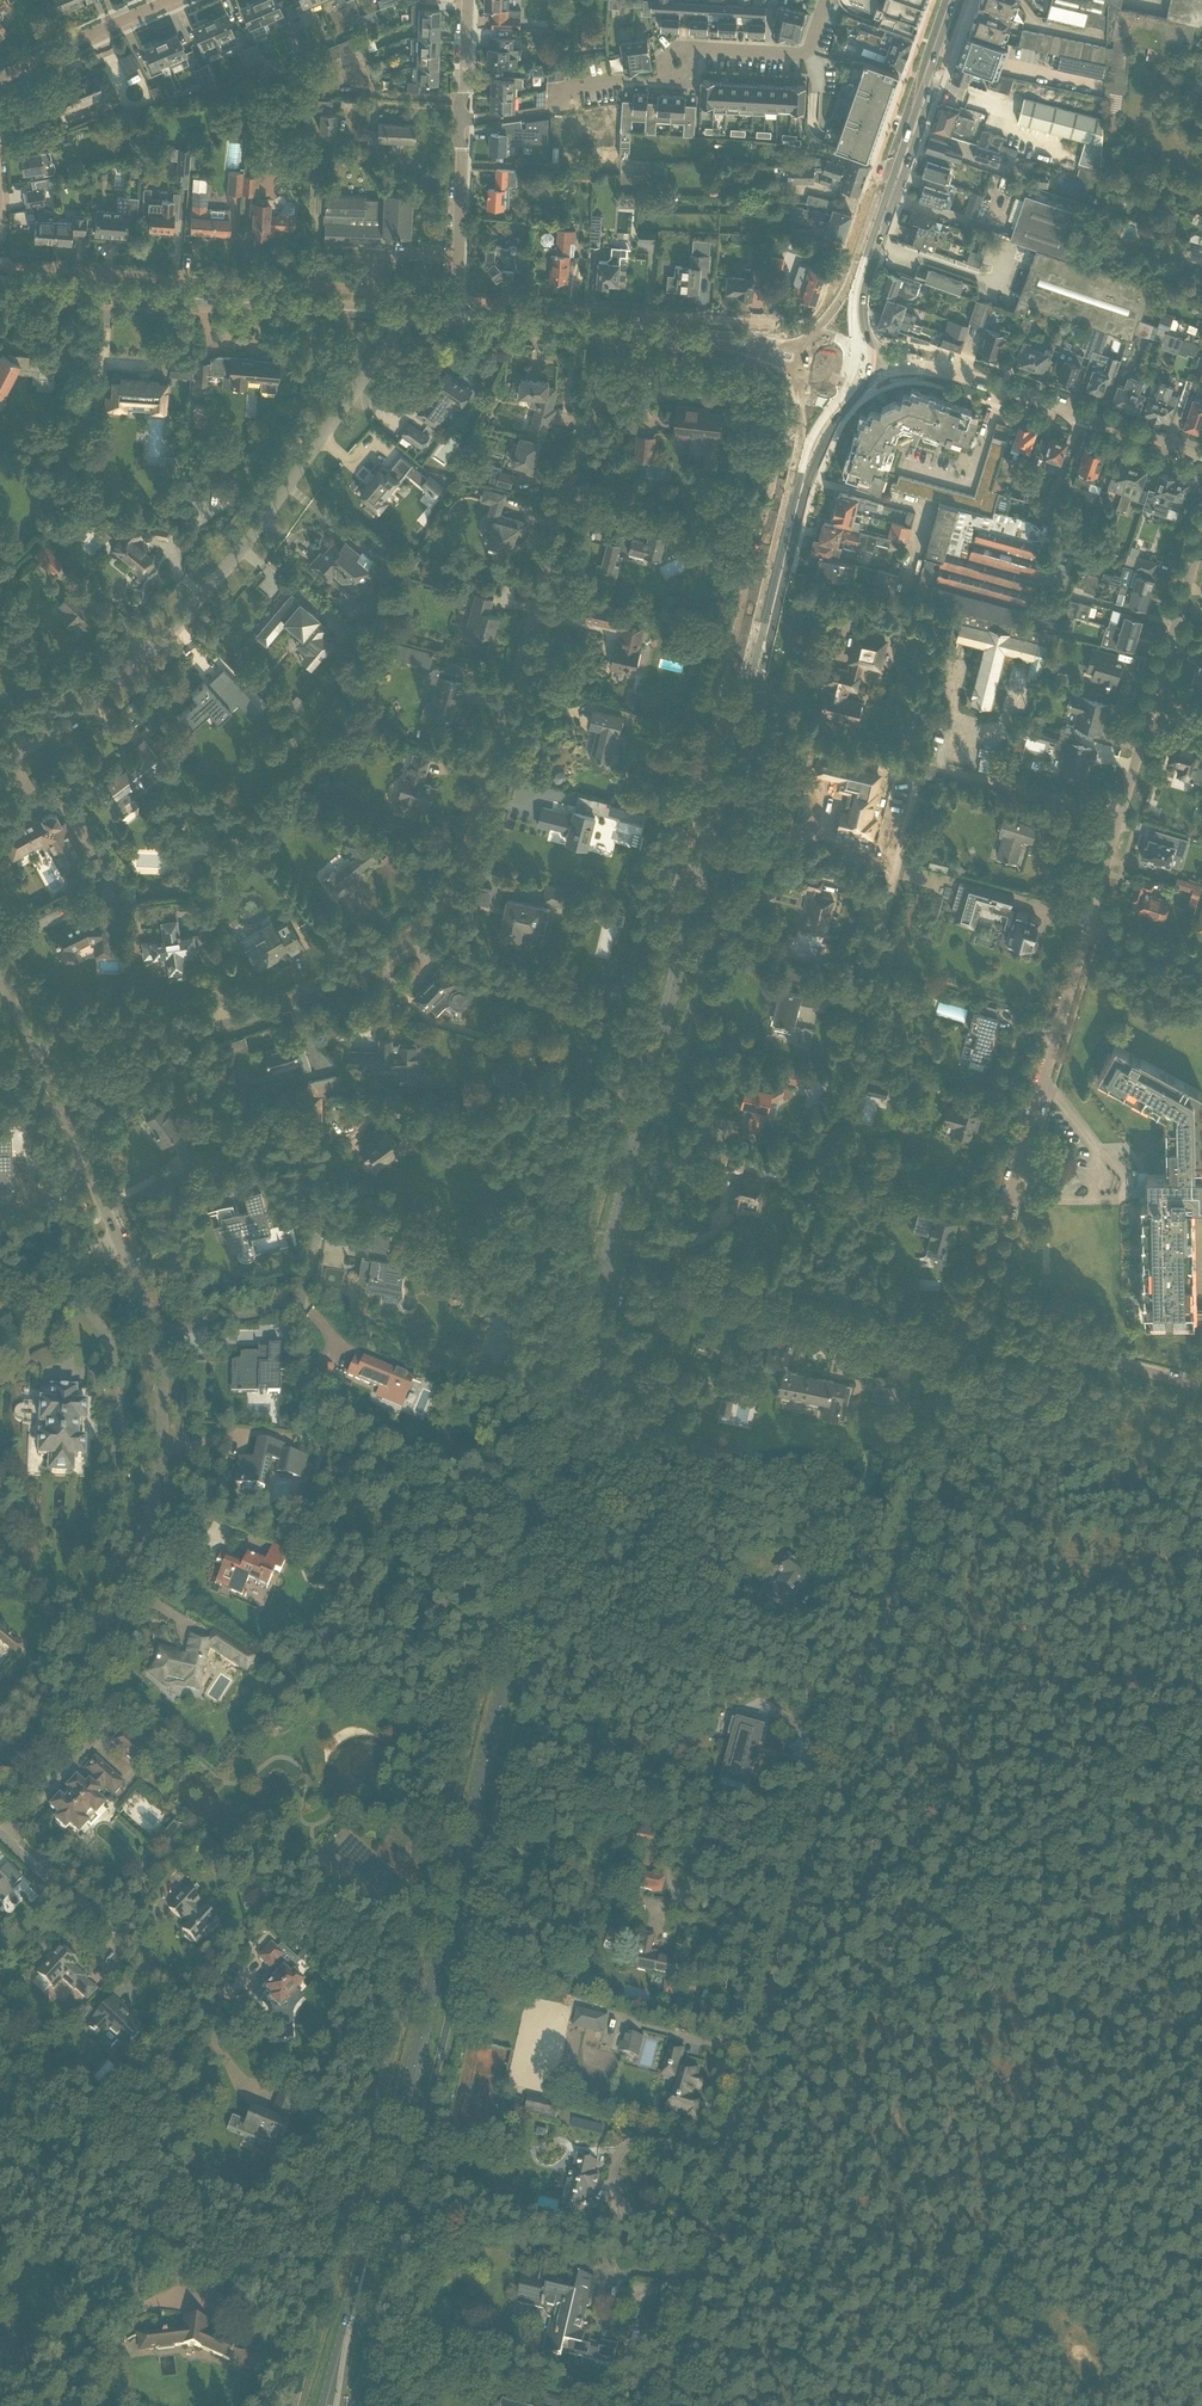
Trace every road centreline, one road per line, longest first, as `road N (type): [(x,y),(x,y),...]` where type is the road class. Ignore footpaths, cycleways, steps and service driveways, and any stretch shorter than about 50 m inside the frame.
road 1 (secondary): [(361,2283),(799,461)]
road 2 (residential): [(669,2405),(744,2086),(869,1655),(895,1596),(938,1413),(971,1328)]
road 3 (residential): [(28,1038),(175,1032),(285,1006),(399,949),(432,918),(463,860),(608,331)]
road 4 (residential): [(792,1285),(918,773),(931,767),(1121,811)]
road 5 (residential): [(0,764),(103,691),(169,629),(253,535),(401,315)]
road 6 (residential): [(0,1742),(89,1632),(129,1567),(163,1437),(155,1335)]
road 7 (residential): [(826,0),(805,53),(692,48),(683,81),(611,79),(574,86),(558,106),(462,117)]
road 8 (residential): [(971,1328),(1088,927)]
road 9 (secondary): [(0,283),(401,315)]
road 10 (tertiary): [(1201,455),(954,372),(854,358)]
road 11 (track): [(1201,2028),(949,2269)]
road 12 (residential): [(155,1335),(28,1038)]
road 13 (secondary): [(949,0),(851,287)]
road 14 (residential): [(176,1995),(0,1833)]
road 15 (residential): [(971,1328),(1201,1384)]
road 16 (residential): [(155,1335),(301,1303),(320,1221)]
road 17 (residential): [(454,318),(462,117)]
road 18 (residential): [(0,83),(178,0)]
road 19 (residential): [(971,1328),(792,1285)]
road 20 (residential): [(1154,704),(1201,538)]
road 21 (track): [(714,2239),(842,2350)]
road 22 (secondary): [(454,318),(608,331)]
road 23 (secondary): [(361,2283),(321,2405)]
road 24 (residential): [(792,1285),(668,1256)]
road 25 (secondary): [(342,2405),(361,2283)]
road 26 (secondary): [(608,331),(731,341)]
road 27 (residential): [(1088,927),(1121,811)]

